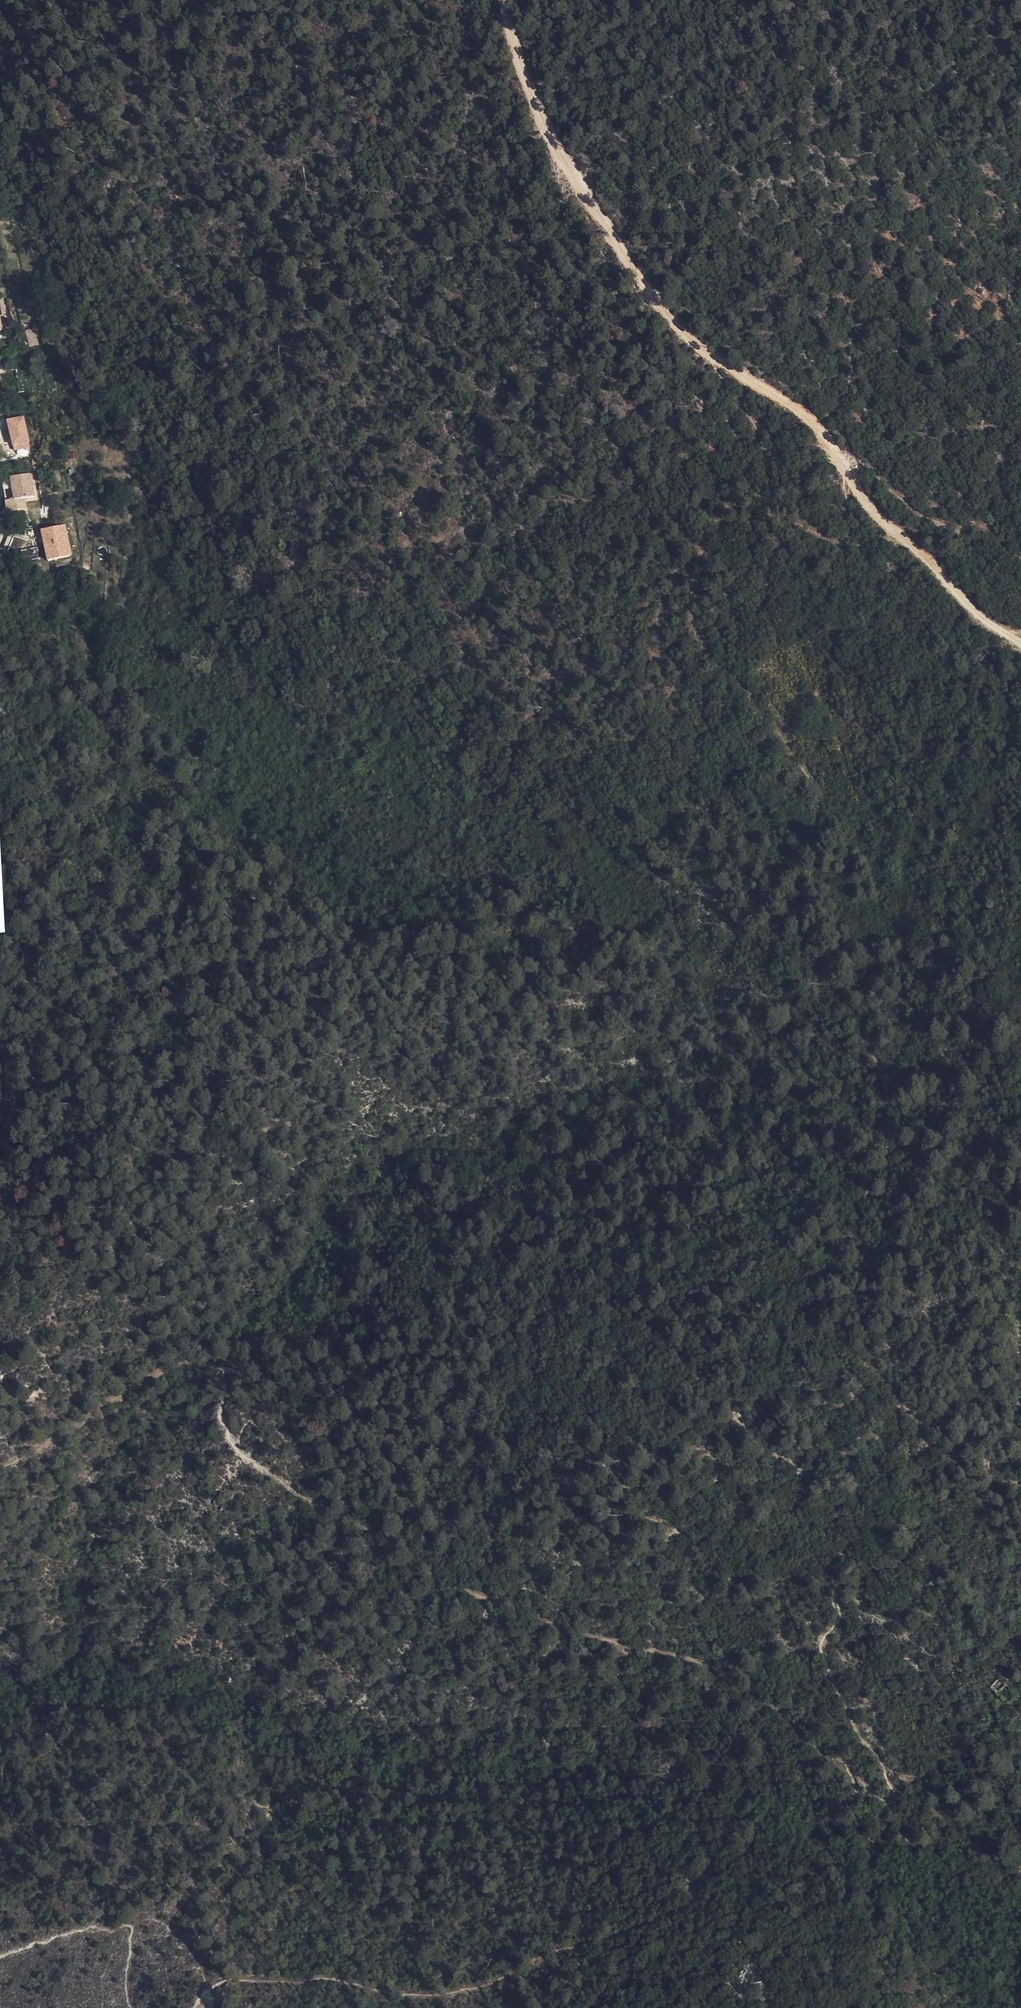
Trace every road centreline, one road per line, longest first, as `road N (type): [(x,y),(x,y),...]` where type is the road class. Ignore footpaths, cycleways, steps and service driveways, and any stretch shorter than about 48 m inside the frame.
road 1 (track): [(506,0),(524,66),(566,157),(688,337),(818,425),(886,518),(986,616),(1020,635)]

